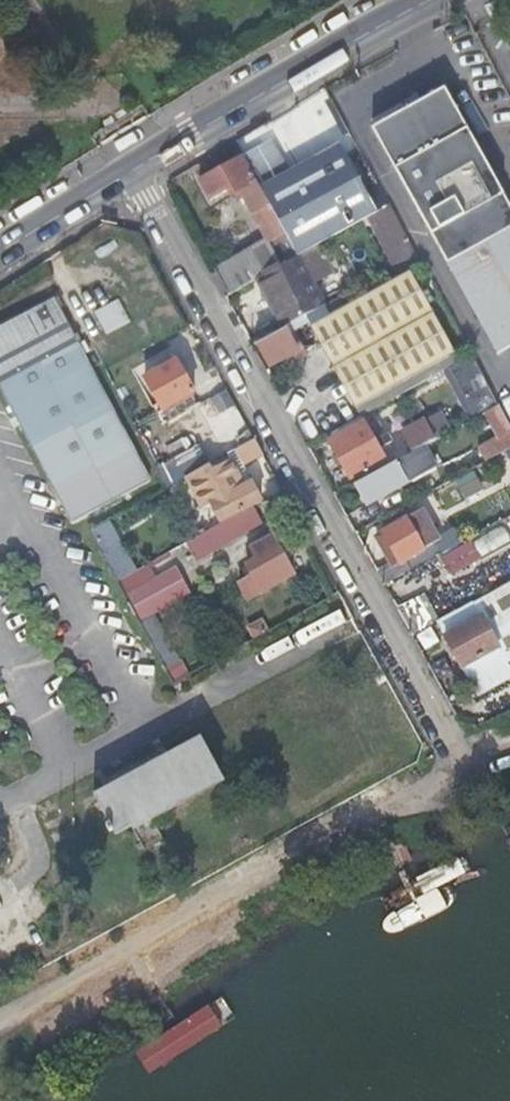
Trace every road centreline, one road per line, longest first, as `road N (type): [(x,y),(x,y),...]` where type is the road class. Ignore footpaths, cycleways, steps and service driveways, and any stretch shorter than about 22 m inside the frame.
road 1 (residential): [(125,172),(466,777)]
road 2 (tertiary): [(125,172),(433,0)]
road 3 (tertiary): [(0,249),(125,172)]

